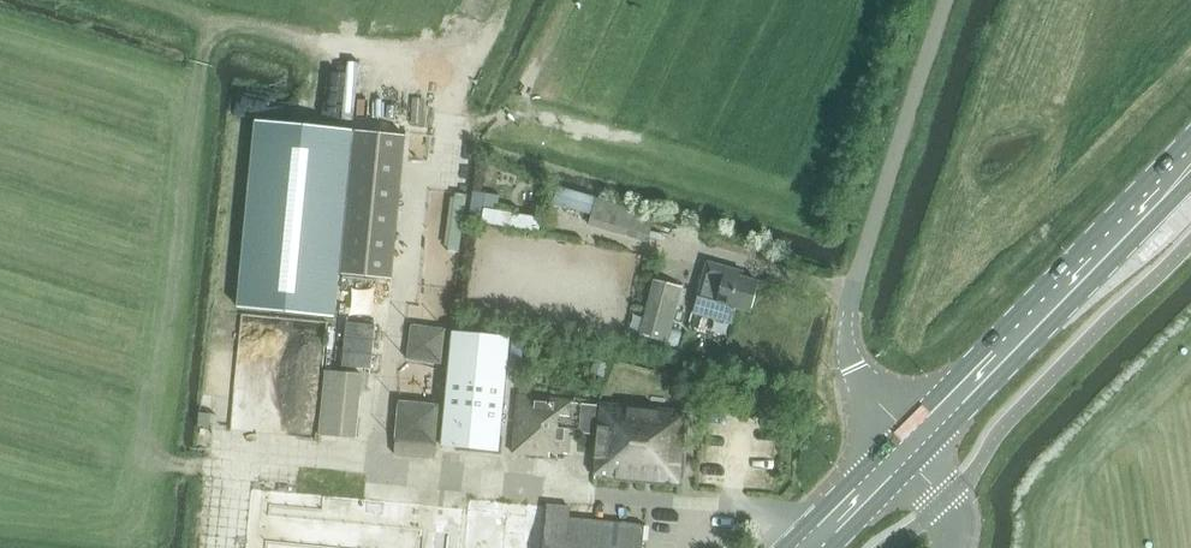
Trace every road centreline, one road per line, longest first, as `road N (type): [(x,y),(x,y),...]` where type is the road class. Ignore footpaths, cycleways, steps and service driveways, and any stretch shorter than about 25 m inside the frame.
road 1 (unclassified): [(910,450),(853,366),(846,326),(948,0)]
road 2 (secondary): [(910,450),(1190,165)]
road 3 (secondary): [(808,547),(910,450)]

